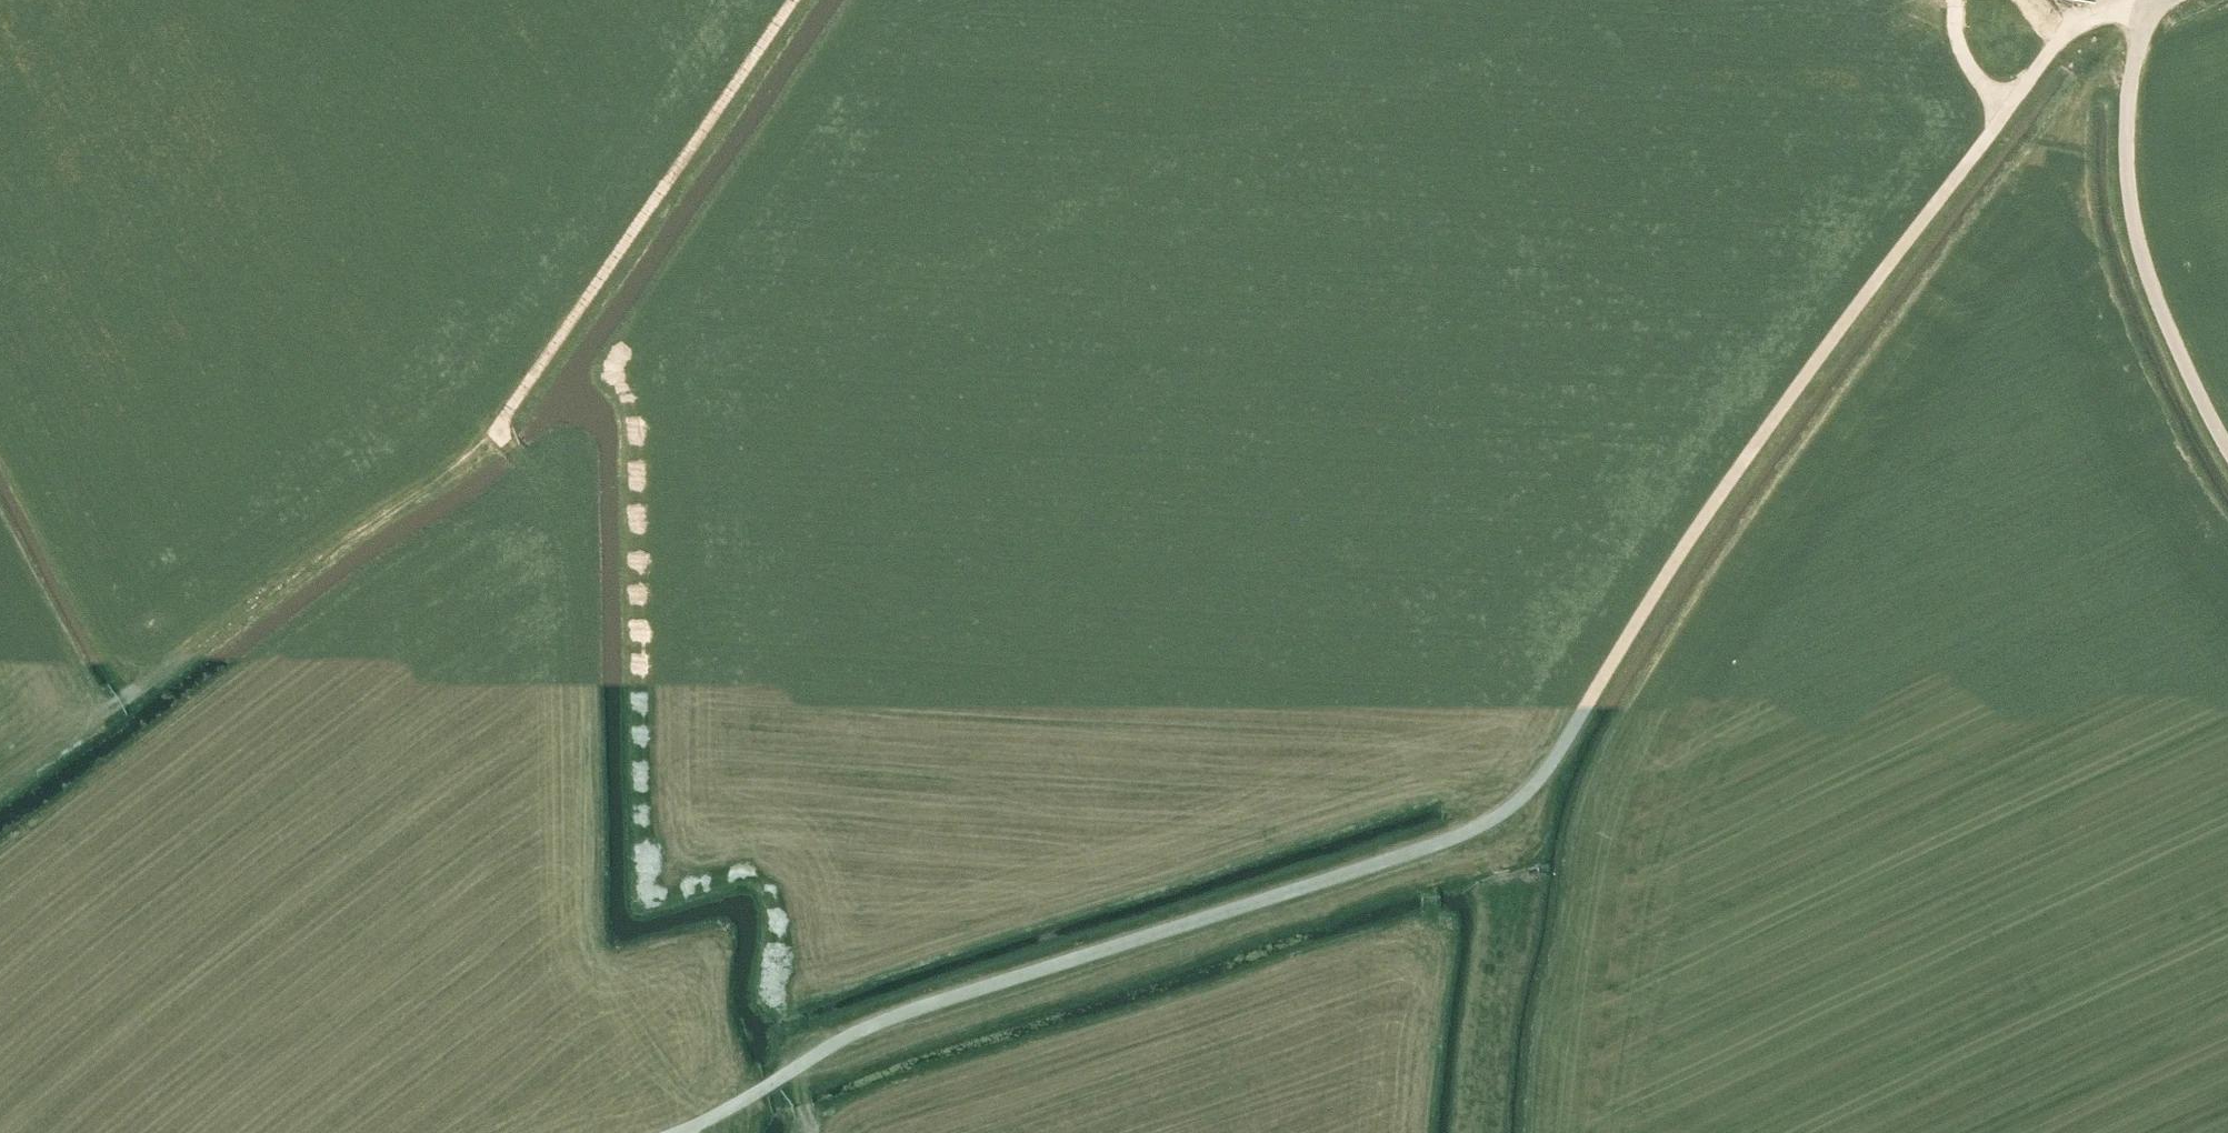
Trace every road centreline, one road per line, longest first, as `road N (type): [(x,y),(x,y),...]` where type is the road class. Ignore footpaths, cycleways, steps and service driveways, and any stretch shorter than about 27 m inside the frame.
road 1 (unclassified): [(2227,447),(2156,296),(2128,177),(2129,91),(2146,26),(2171,0)]
road 2 (track): [(1485,823),(1507,907),(1480,1132)]

